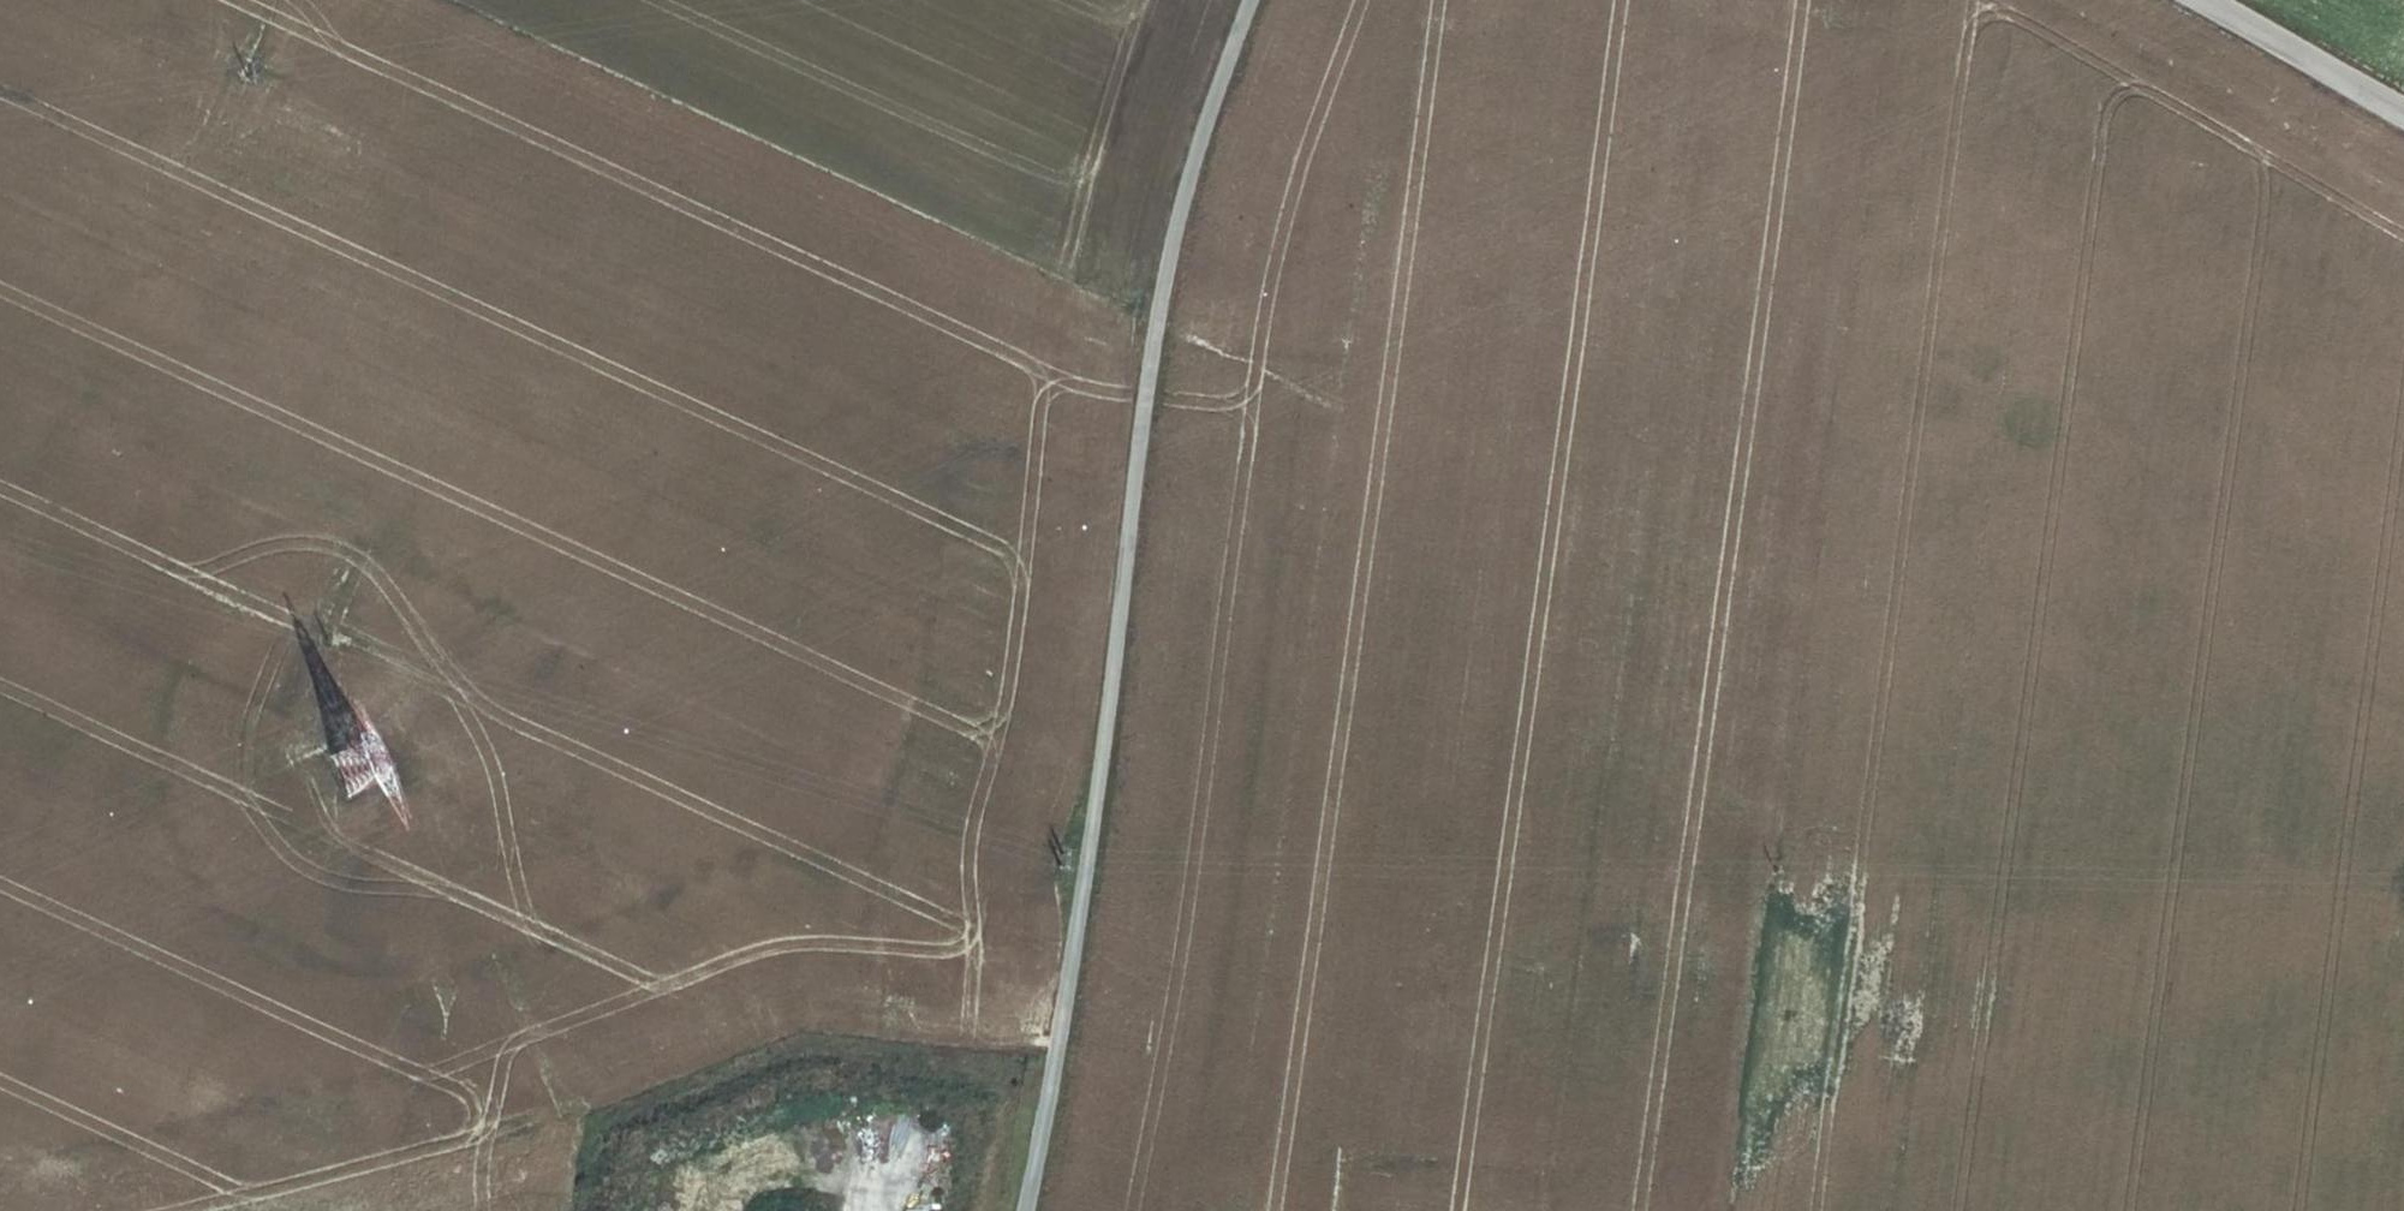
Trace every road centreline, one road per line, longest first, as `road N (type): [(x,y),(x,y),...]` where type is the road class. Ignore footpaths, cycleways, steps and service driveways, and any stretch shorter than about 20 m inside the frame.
road 1 (unclassified): [(1254,0),(1200,147),(1166,309),(1025,1210)]
road 2 (unclassified): [(2199,0),(2403,113)]

